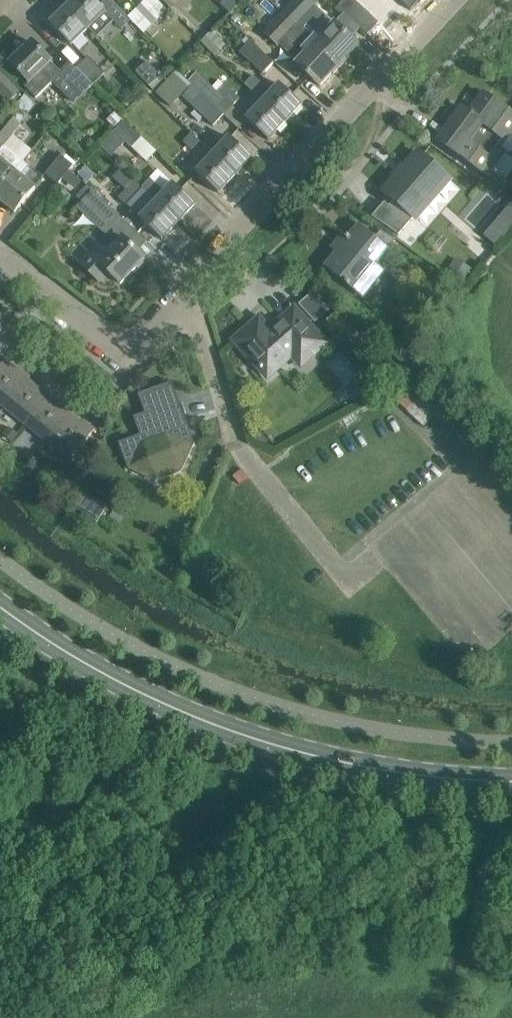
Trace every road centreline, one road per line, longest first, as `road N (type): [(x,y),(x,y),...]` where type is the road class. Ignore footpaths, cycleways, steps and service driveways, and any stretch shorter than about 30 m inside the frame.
road 1 (tertiary): [(511,781),(409,773),(236,732),(90,666),(0,606)]
road 2 (residential): [(144,331),(453,0)]
road 3 (residential): [(144,331),(122,344),(105,338),(0,255)]

